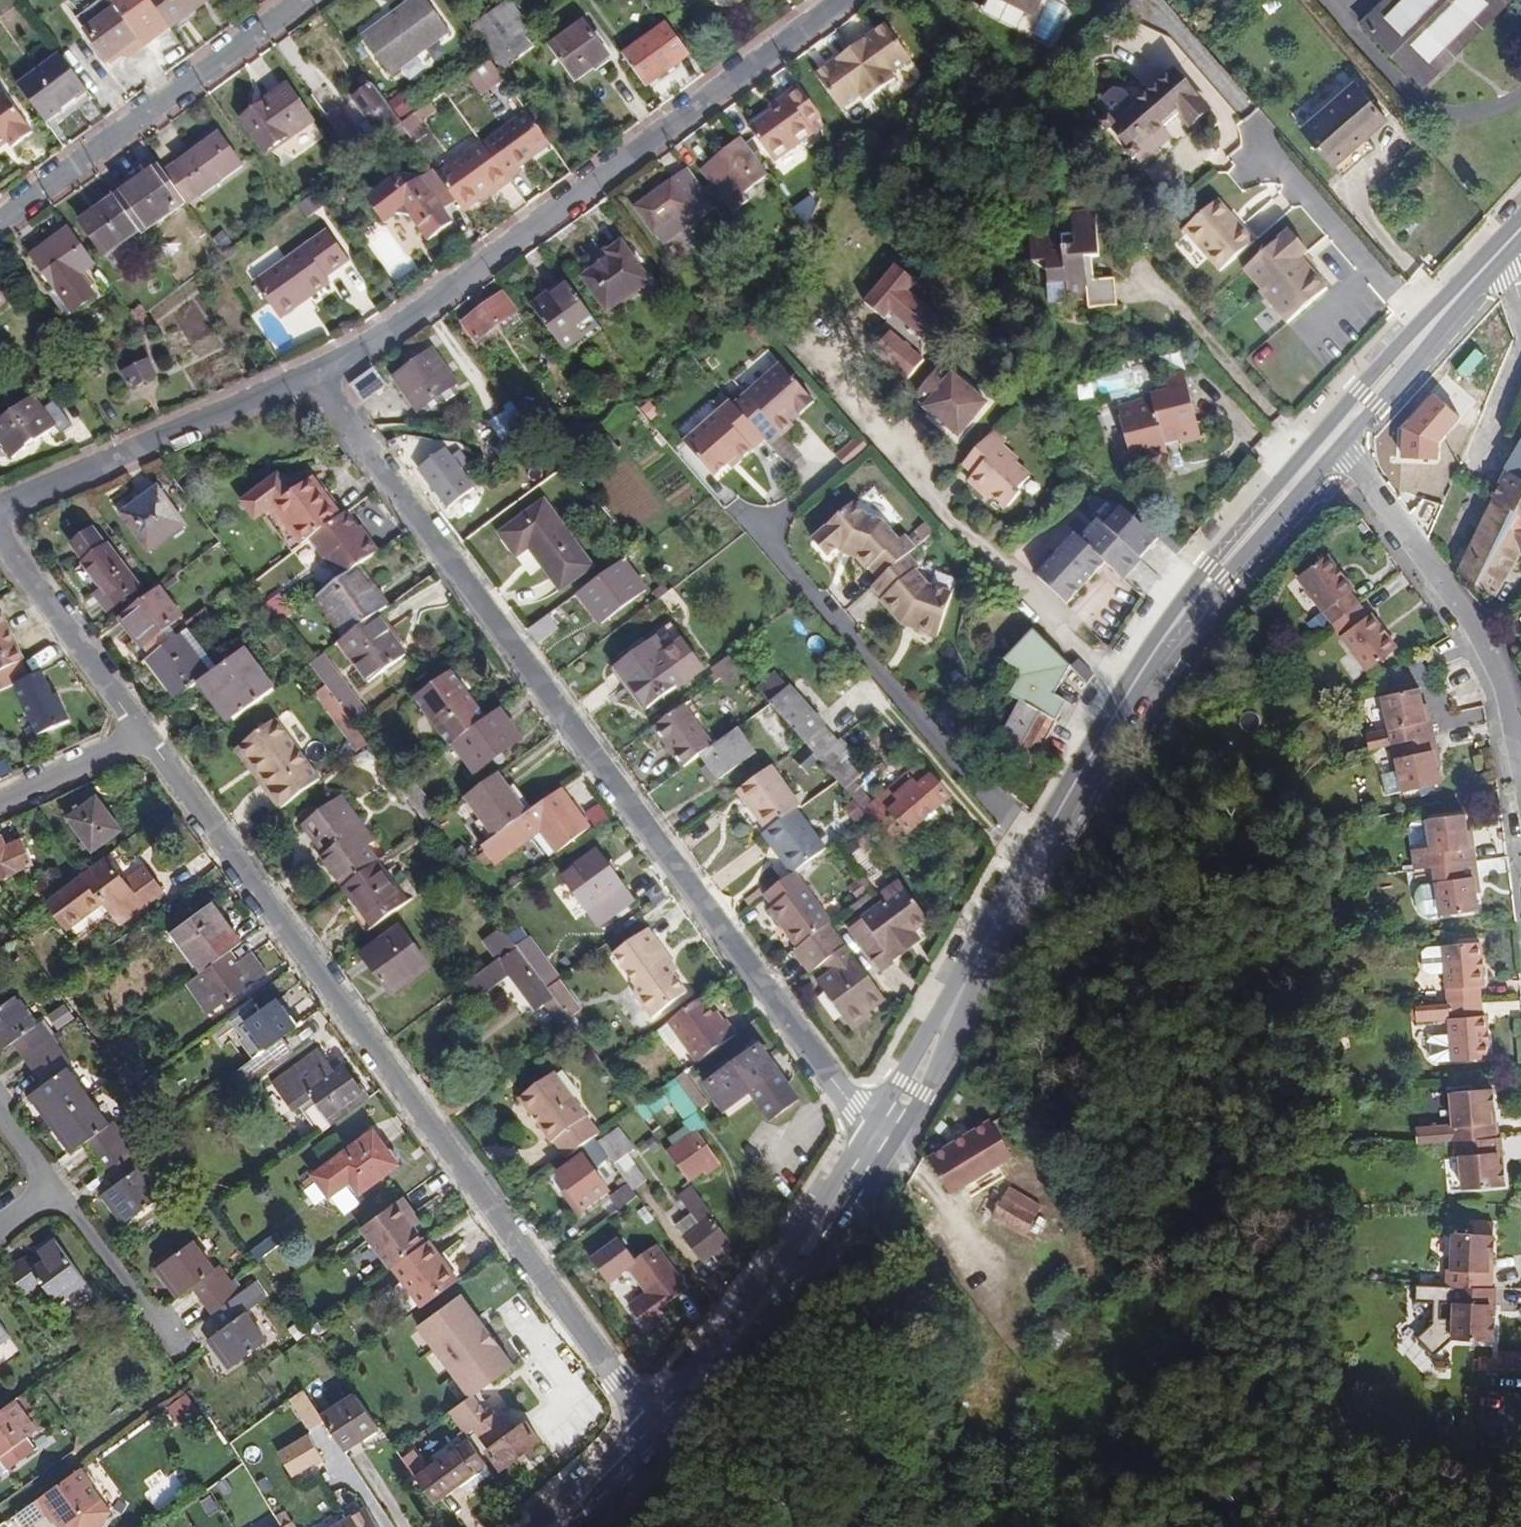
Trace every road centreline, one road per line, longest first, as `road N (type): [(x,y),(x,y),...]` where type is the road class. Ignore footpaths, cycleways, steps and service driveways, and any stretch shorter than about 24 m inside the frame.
road 1 (residential): [(312,375),(855,1108),(884,1131)]
road 2 (residential): [(142,733),(660,1434)]
road 3 (secondary): [(1326,442),(1216,572),(1137,683),(1035,844),(884,1131)]
road 4 (residential): [(841,0),(393,327),(312,375)]
road 5 (secondary): [(884,1131),(660,1434)]
road 6 (residential): [(304,0),(0,221)]
road 7 (residential): [(1520,749),(1500,667),(1479,628),(1351,457),(1326,442)]
road 8 (residential): [(312,375),(0,506)]
road 9 (secondary): [(1499,252),(1326,442)]
road 10 (residential): [(0,539),(142,733)]
road 11 (residential): [(179,1354),(54,1188)]
road 12 (residential): [(0,804),(142,733)]
road 13 (secondary): [(660,1434),(552,1526)]
road 14 (residential): [(1520,352),(1473,472)]

